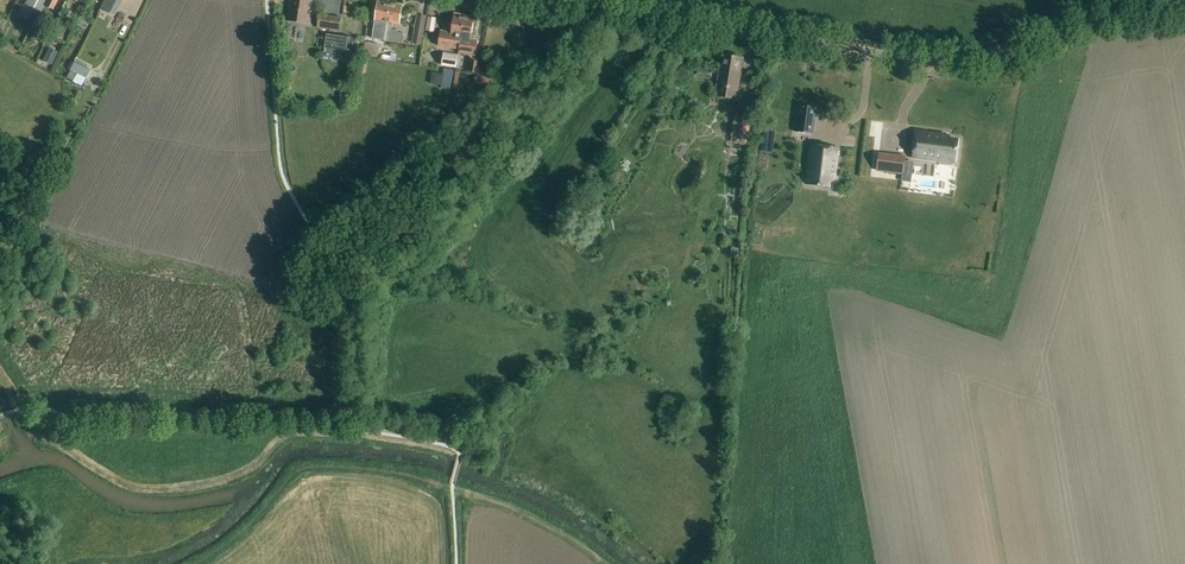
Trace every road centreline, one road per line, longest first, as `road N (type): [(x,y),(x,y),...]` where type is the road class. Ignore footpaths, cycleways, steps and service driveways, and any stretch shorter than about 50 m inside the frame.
road 1 (tertiary): [(1184,7),(1097,19),(968,62),(542,0)]

